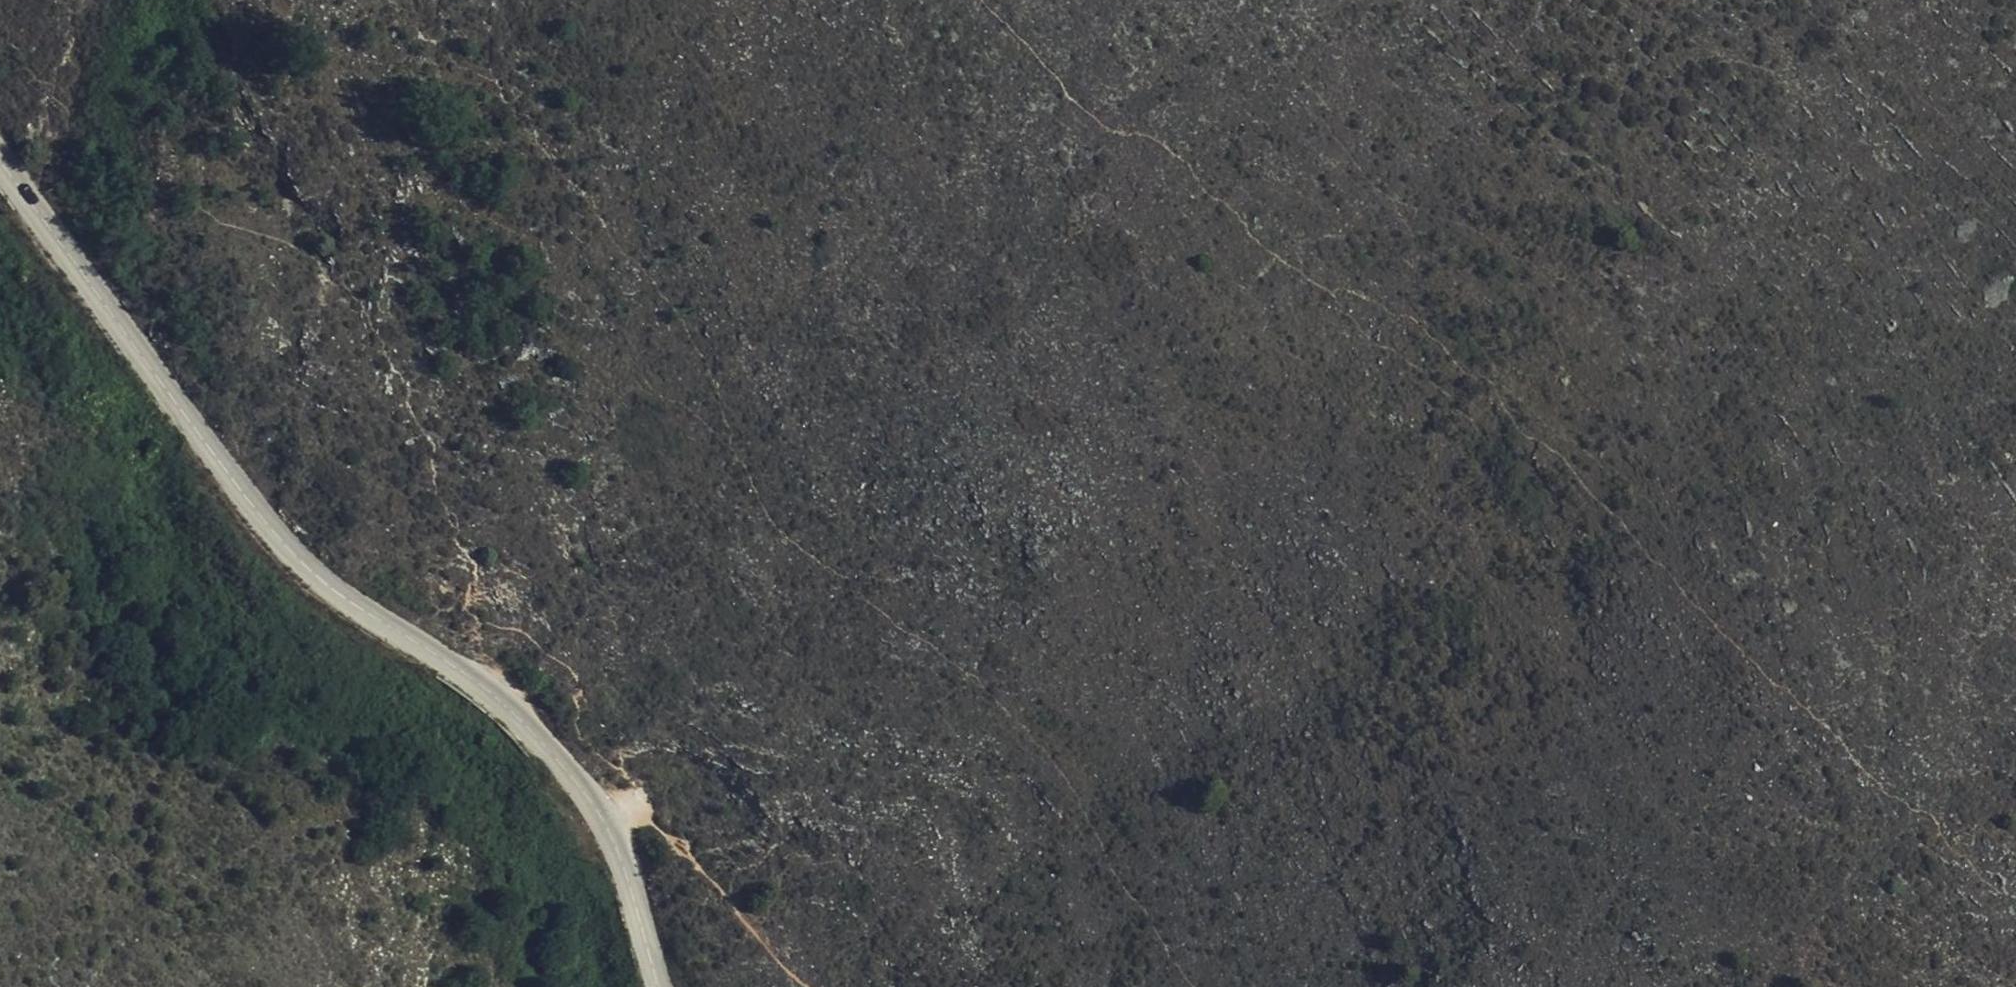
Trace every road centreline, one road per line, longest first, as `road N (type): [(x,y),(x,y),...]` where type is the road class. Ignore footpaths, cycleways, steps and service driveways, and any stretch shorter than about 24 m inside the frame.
road 1 (secondary): [(662,986),(602,819),(568,770),(476,680),(313,577),(0,168)]

